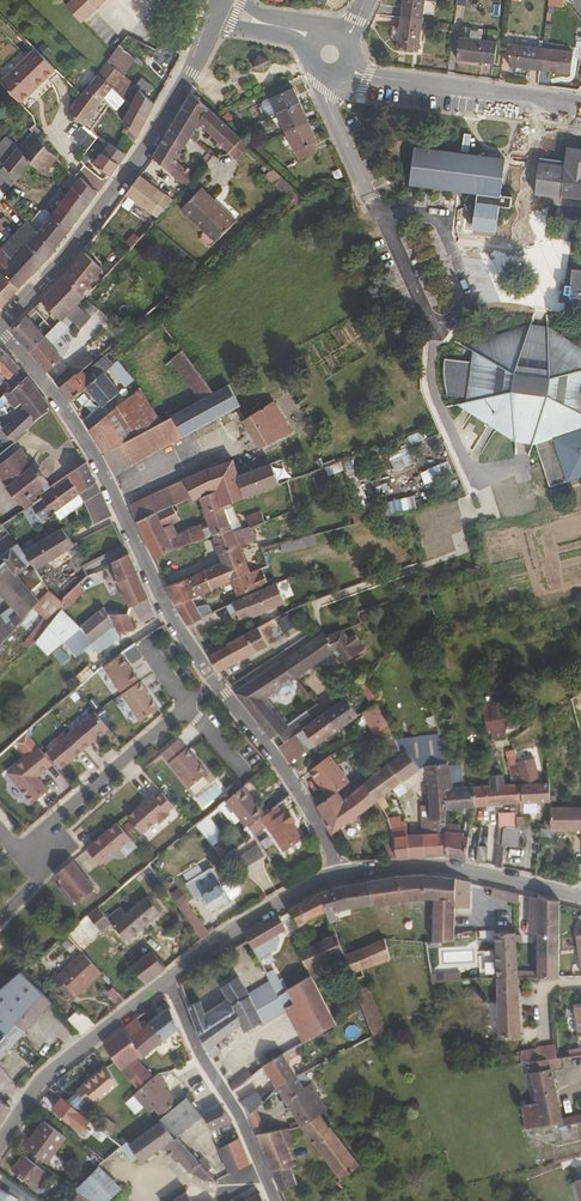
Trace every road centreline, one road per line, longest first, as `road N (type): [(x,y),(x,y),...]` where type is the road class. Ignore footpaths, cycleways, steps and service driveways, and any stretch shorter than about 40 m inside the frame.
road 1 (residential): [(0,1146),(58,1065),(216,940),(294,893),(340,876)]
road 2 (residential): [(0,333),(61,407),(129,520),(184,638),(218,684)]
road 3 (unclassified): [(221,5),(138,157),(0,323)]
road 4 (residential): [(0,919),(39,878),(45,830),(218,684)]
road 5 (residential): [(340,876),(444,866),(580,896)]
road 6 (residential): [(580,104),(345,68)]
road 7 (residential): [(218,684),(305,797),(340,876)]

